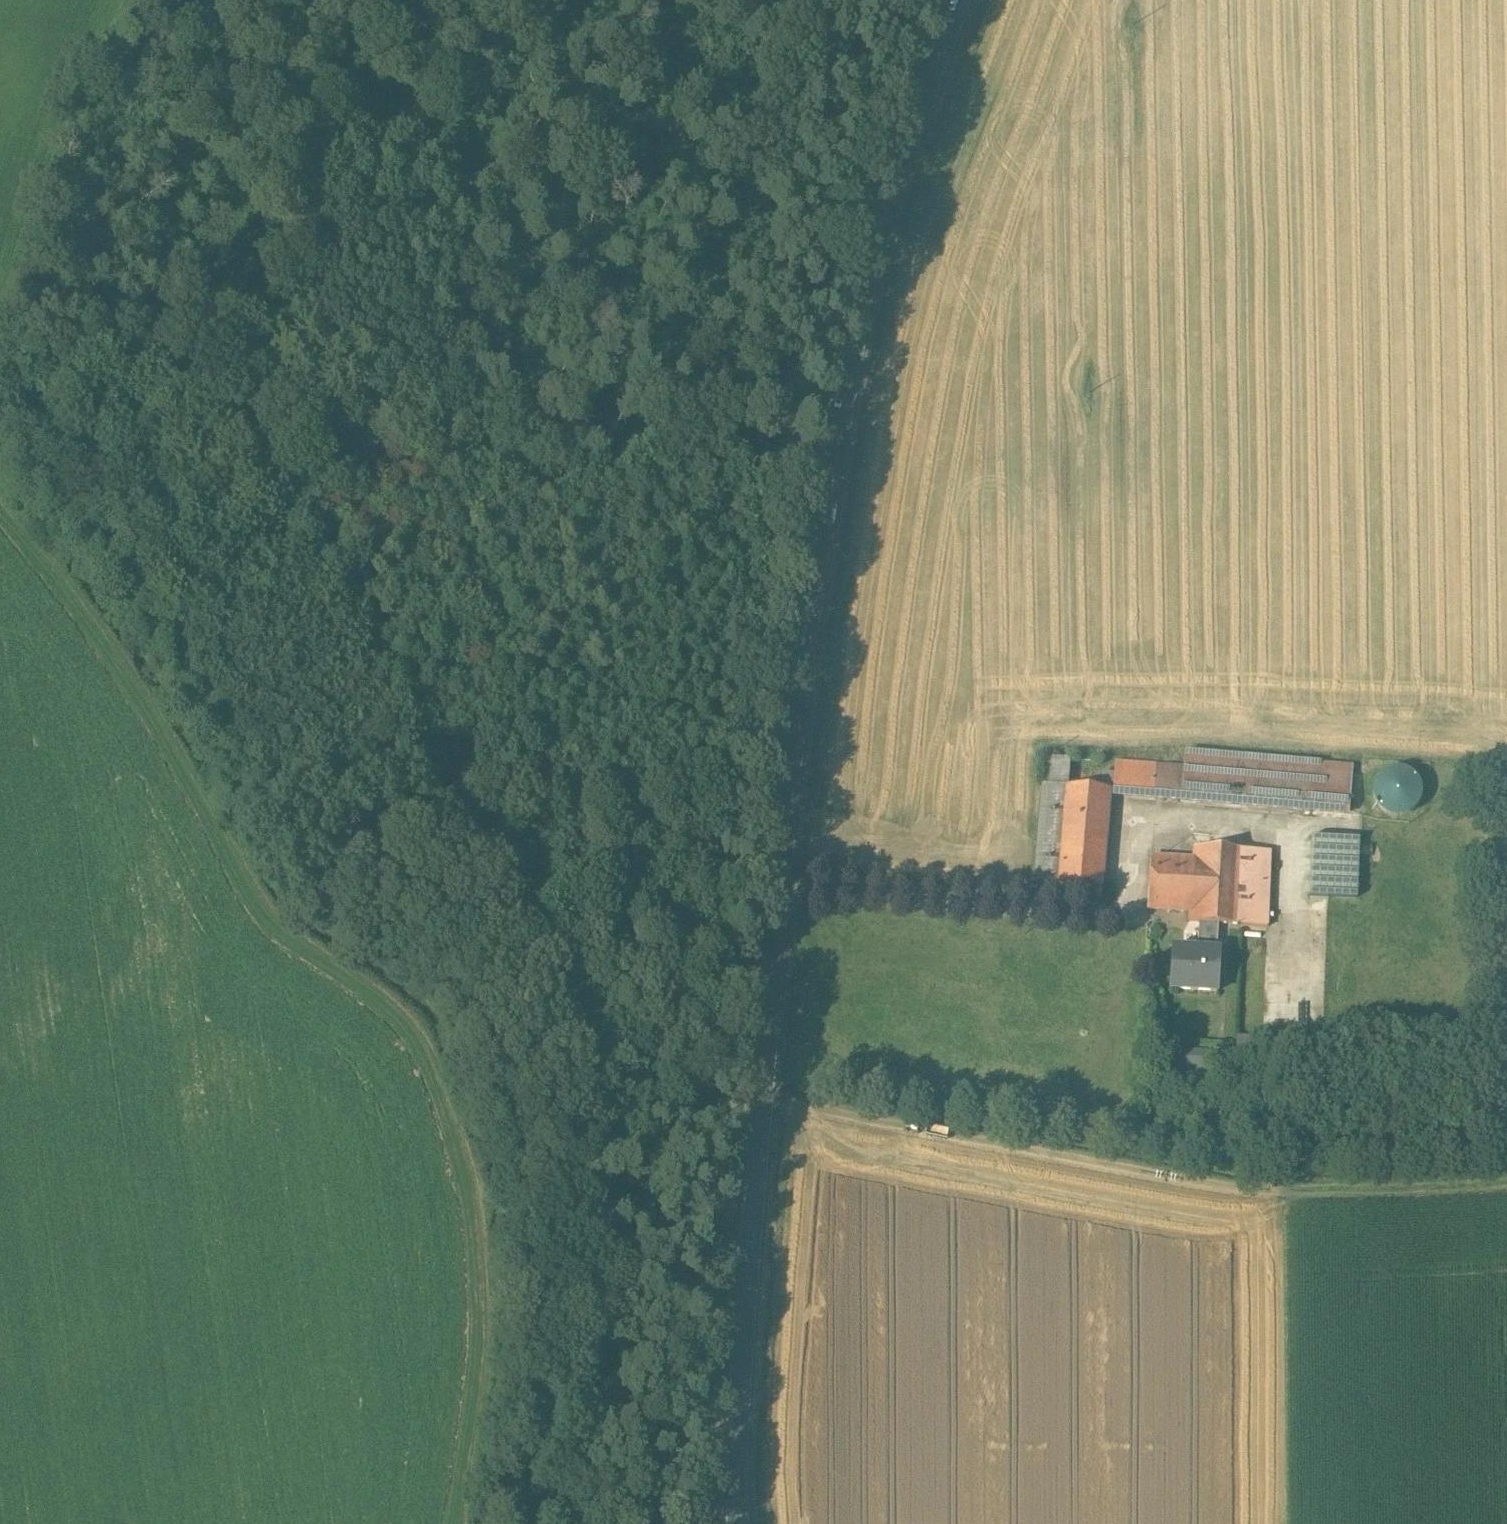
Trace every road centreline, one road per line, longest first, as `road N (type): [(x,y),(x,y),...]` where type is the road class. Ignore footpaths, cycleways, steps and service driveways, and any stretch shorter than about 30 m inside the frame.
road 1 (tertiary): [(740,1523),(738,1442),(757,1189),(809,628),(879,227),(960,0)]

